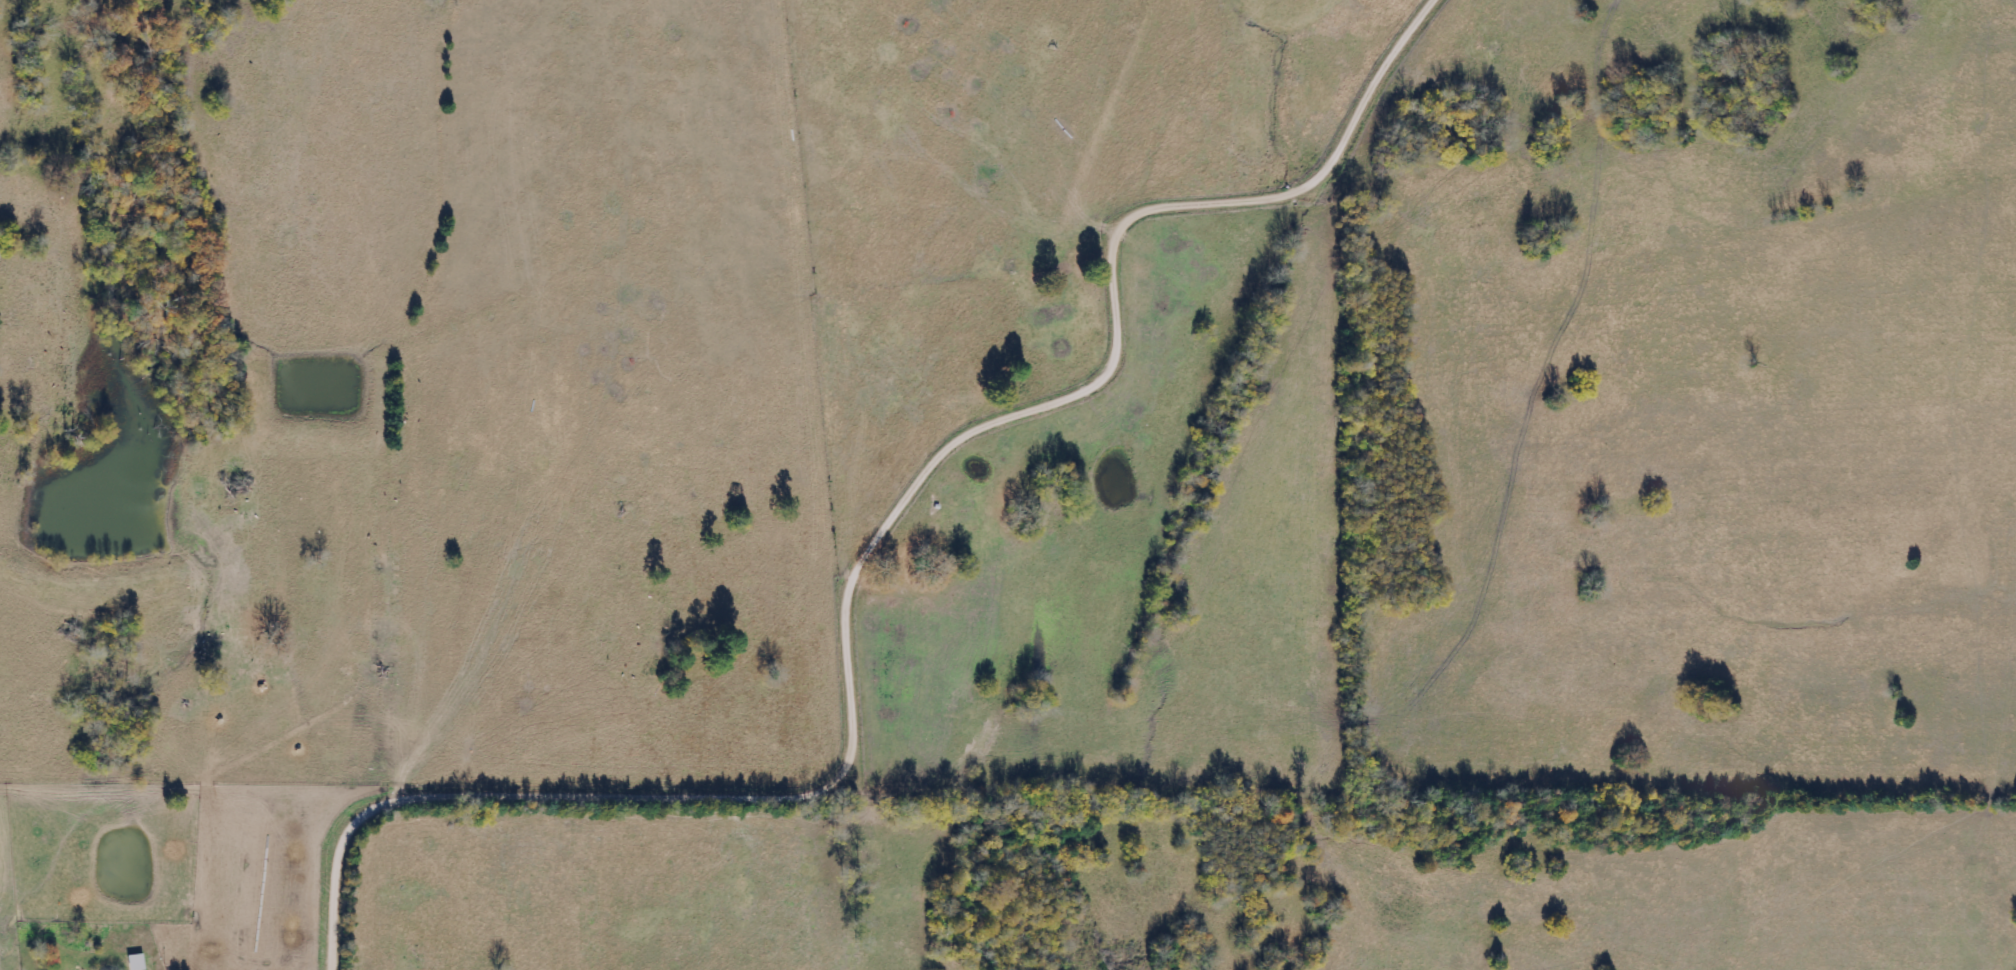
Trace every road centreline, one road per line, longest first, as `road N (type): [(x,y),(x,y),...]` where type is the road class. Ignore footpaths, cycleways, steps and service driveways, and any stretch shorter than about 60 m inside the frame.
road 1 (residential): [(341,969),(348,859),(360,831),(383,812),(463,799),(788,803),(841,786),(859,753),(850,634),(856,586),(937,468),(993,425),(1075,401),(1112,379),(1124,344),(1125,235),(1155,211),(1278,202),(1320,184),(1441,0)]

